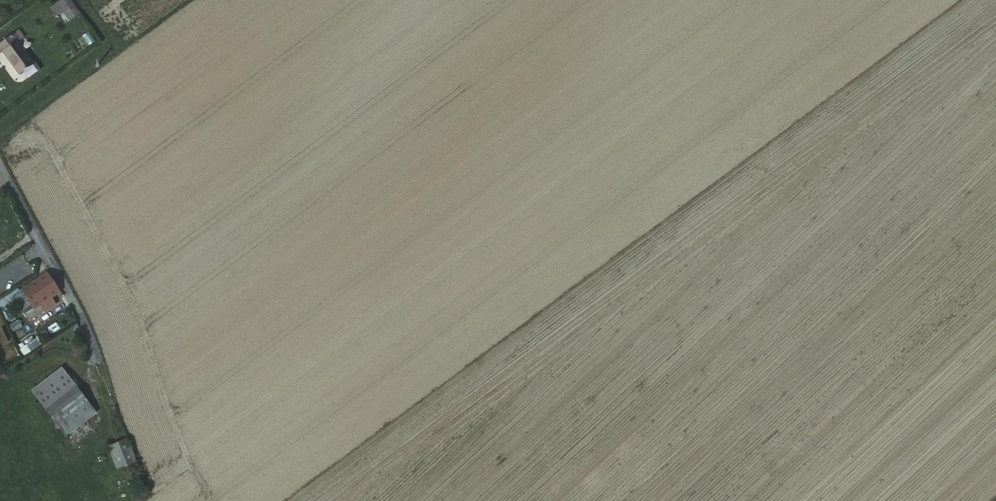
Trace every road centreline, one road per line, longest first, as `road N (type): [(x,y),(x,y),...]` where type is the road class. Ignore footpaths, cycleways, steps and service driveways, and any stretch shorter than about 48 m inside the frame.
road 1 (residential): [(92,343),(0,173)]

